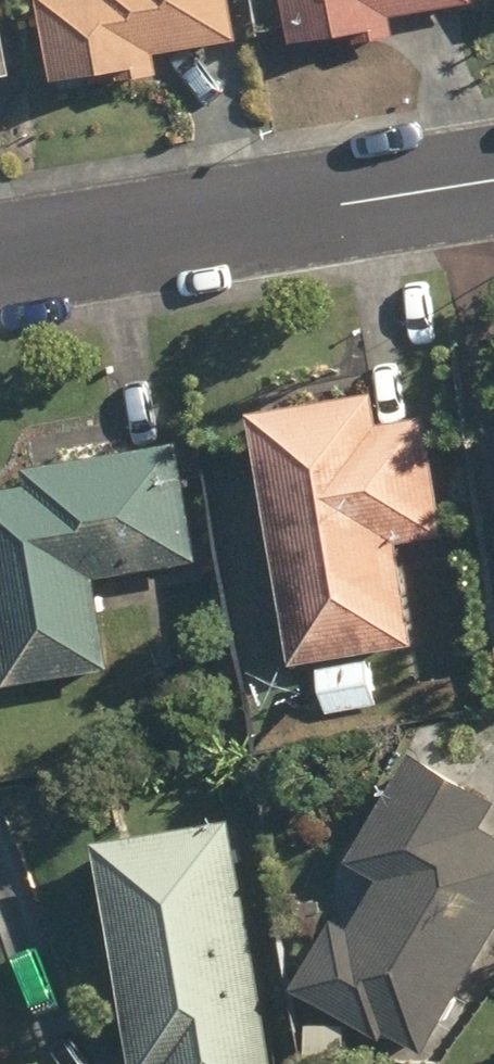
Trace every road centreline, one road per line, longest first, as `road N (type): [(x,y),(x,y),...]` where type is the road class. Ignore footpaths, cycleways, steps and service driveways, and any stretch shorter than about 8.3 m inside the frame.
road 1 (residential): [(493,182),(0,251)]

